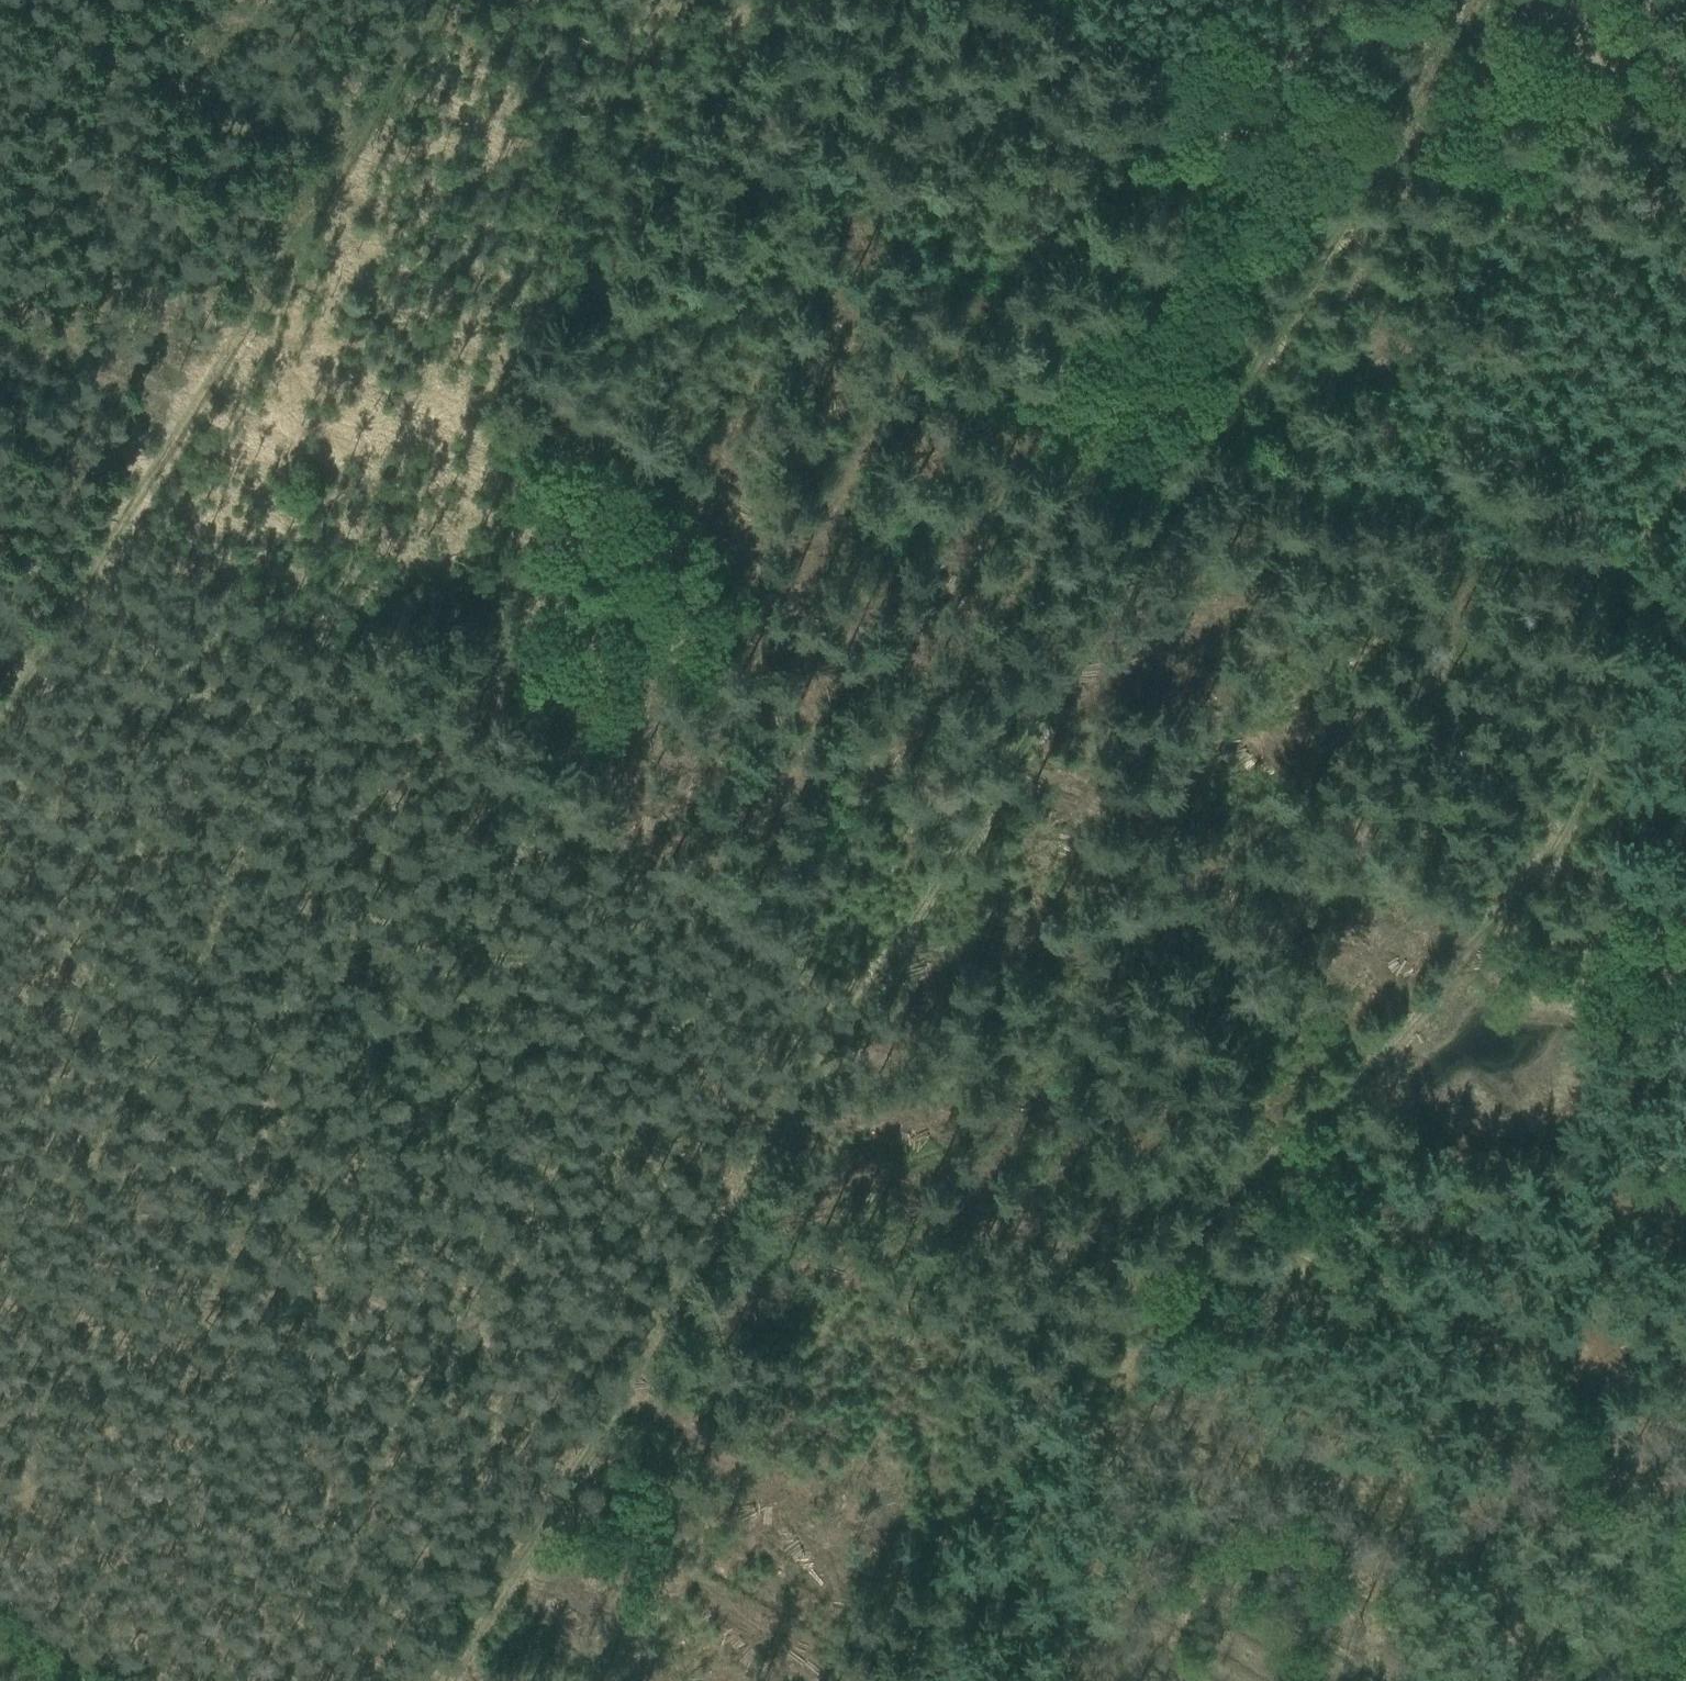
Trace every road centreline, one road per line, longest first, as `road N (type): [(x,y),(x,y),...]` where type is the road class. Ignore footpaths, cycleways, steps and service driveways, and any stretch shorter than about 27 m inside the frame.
road 1 (track): [(1685,468),(1639,538),(1618,598),(1591,792),(1546,874),(1400,1034),(1087,1336),(946,1548),(910,1680)]
road 2 (track): [(1583,1680),(1685,1511)]

